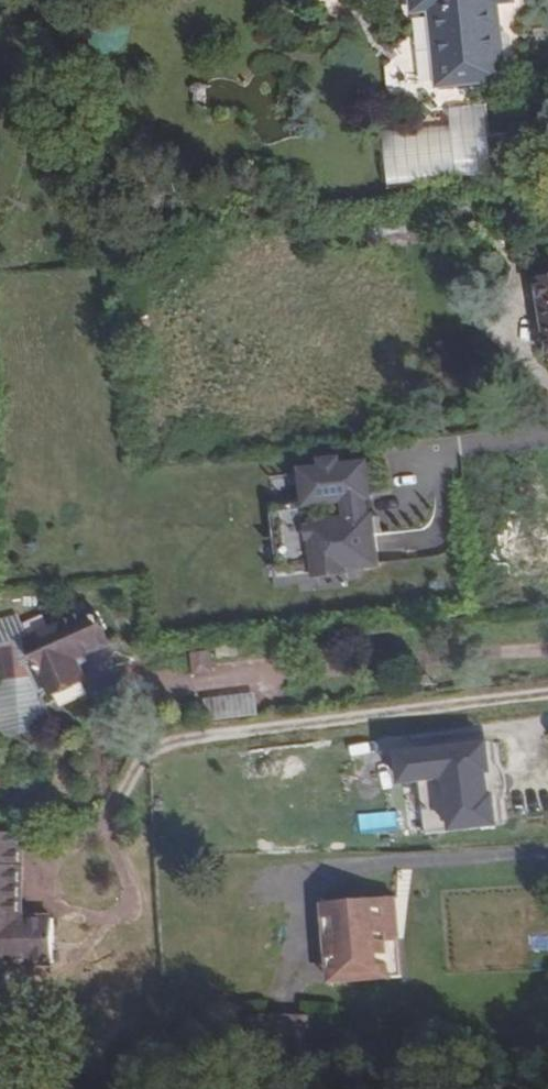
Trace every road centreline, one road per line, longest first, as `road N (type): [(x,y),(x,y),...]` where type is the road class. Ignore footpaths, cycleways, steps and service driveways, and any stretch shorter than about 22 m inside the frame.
road 1 (track): [(547,694),(160,745)]
road 2 (track): [(547,848),(261,869)]

